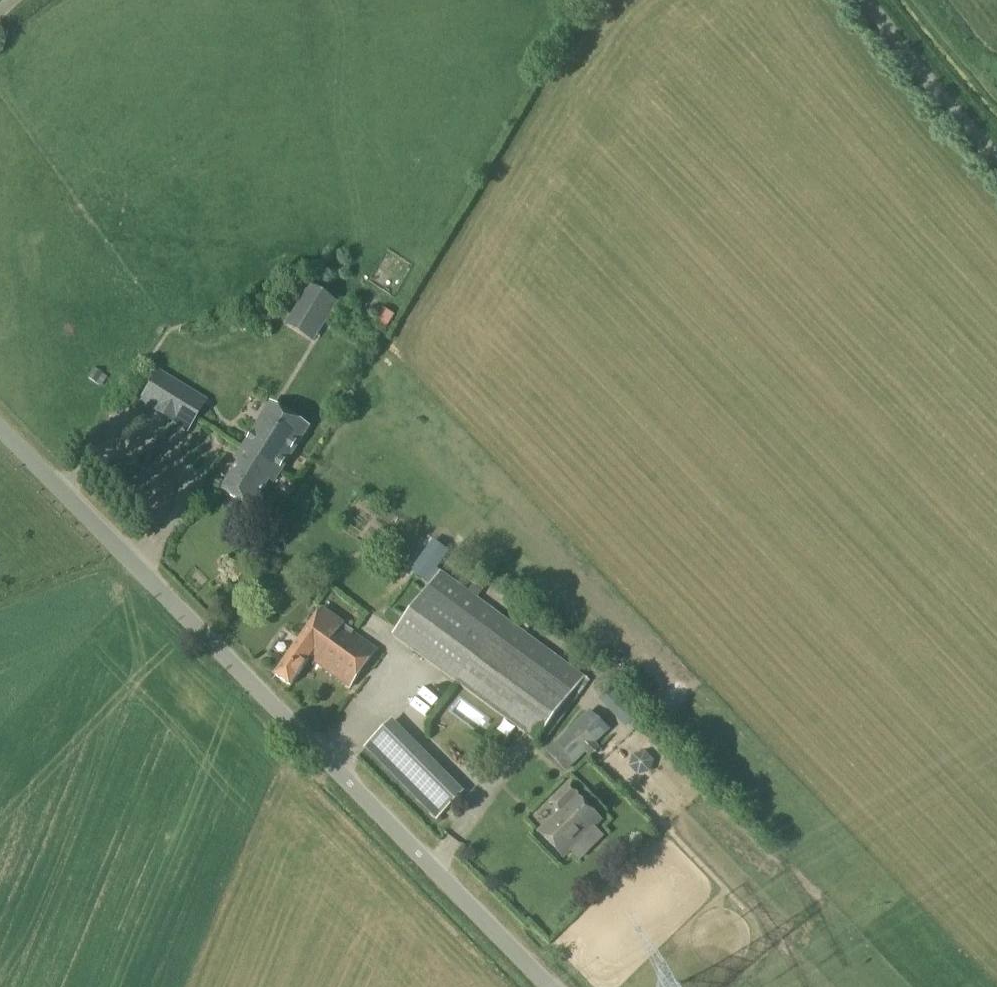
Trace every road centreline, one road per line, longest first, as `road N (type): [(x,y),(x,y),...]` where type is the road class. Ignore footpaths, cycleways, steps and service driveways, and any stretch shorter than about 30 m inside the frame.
road 1 (unclassified): [(535,986),(0,436)]
road 2 (unclassified): [(996,162),(864,0)]

